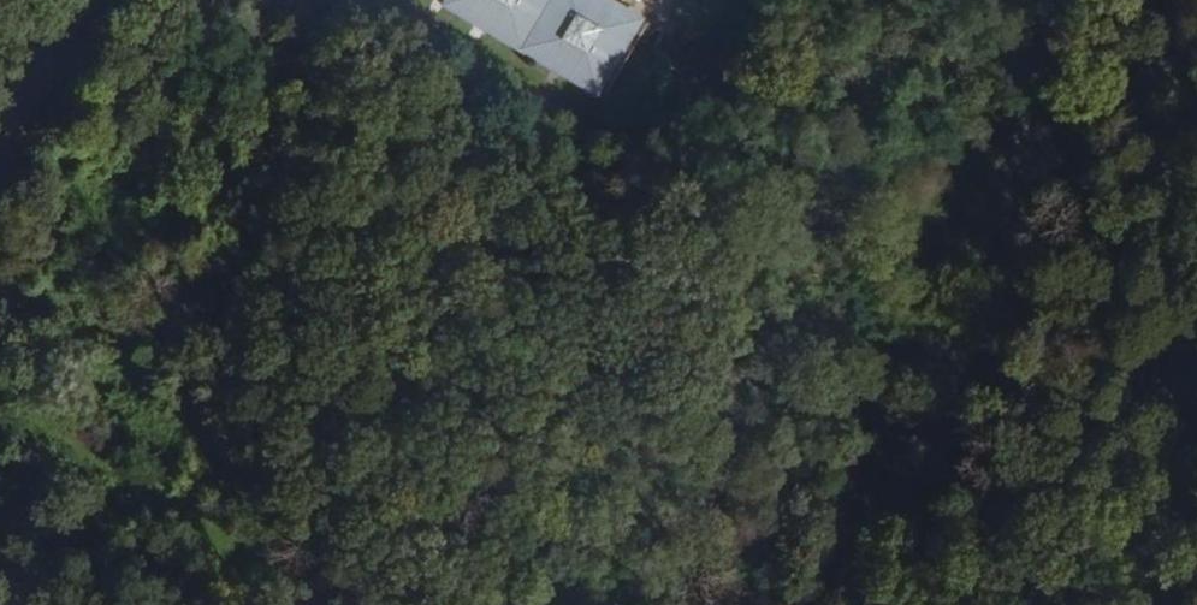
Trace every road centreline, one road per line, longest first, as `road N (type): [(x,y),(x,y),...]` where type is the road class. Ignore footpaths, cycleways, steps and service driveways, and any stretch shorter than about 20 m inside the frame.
road 1 (track): [(1008,0),(946,113),(760,604)]
road 2 (residential): [(0,140),(81,0)]

